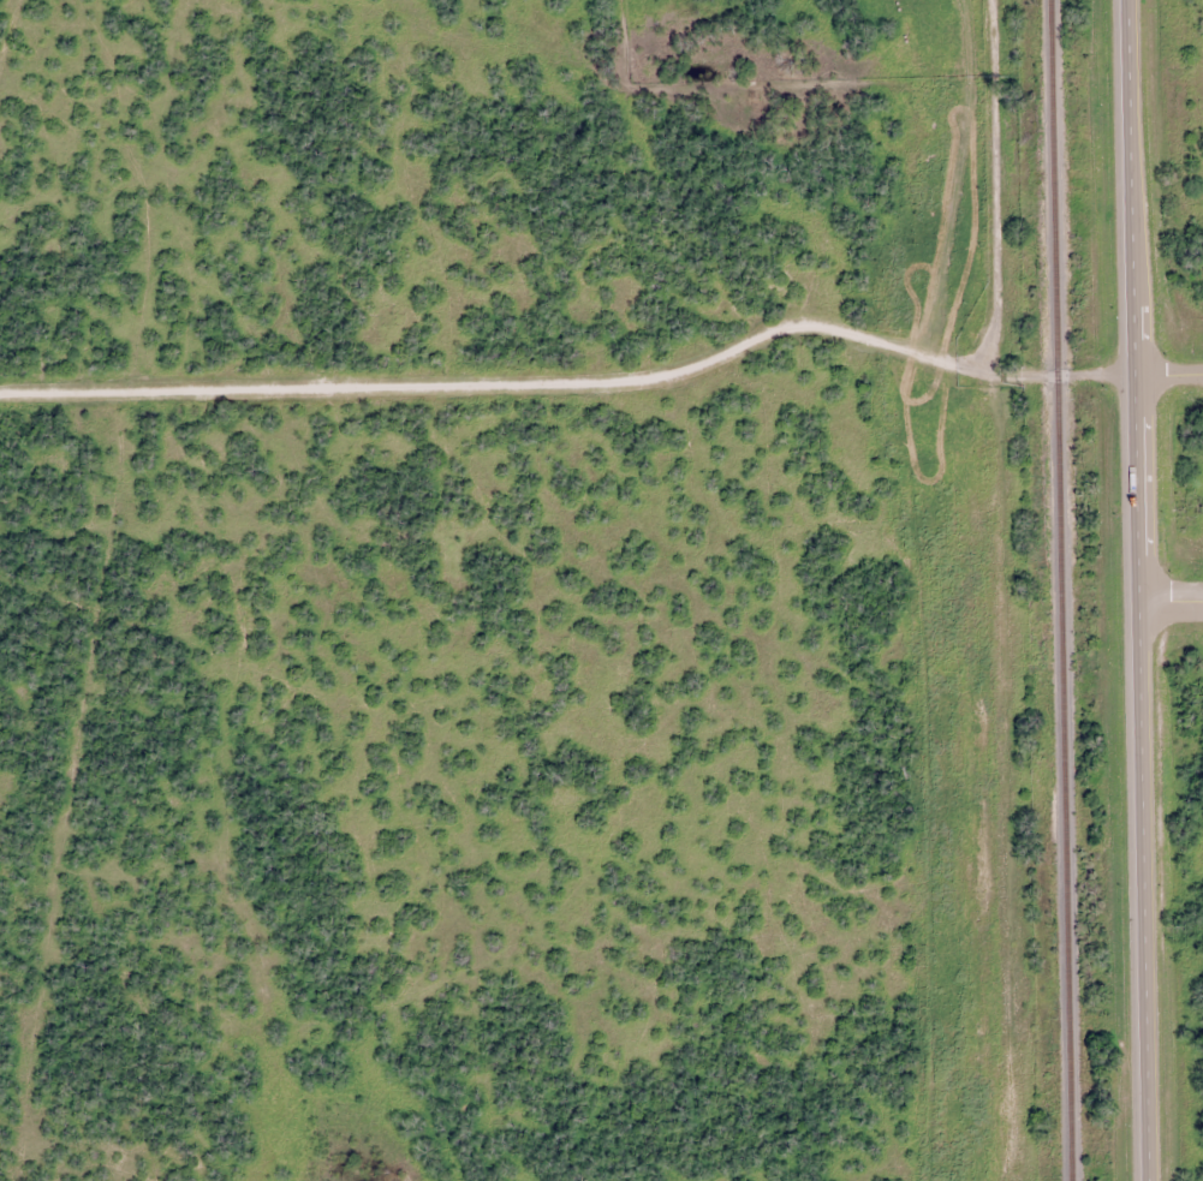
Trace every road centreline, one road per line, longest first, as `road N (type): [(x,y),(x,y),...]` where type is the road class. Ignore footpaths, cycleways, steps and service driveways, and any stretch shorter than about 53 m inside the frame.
road 1 (trunk): [(1131,0),(1151,1180)]

